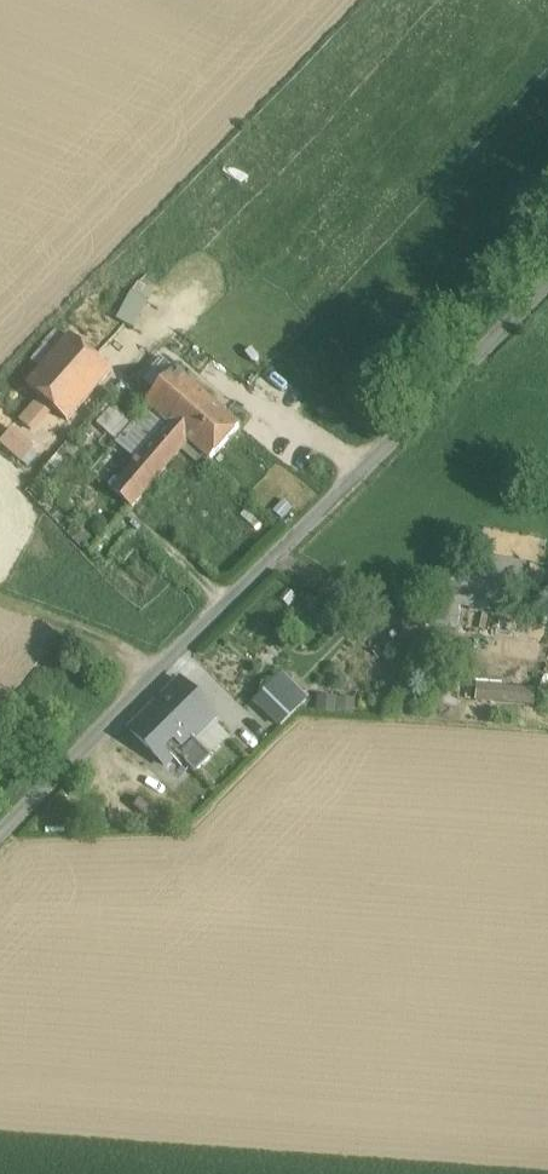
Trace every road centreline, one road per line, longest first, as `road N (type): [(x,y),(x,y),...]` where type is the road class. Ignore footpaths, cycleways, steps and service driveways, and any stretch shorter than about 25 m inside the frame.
road 1 (unclassified): [(0,840),(547,279)]

